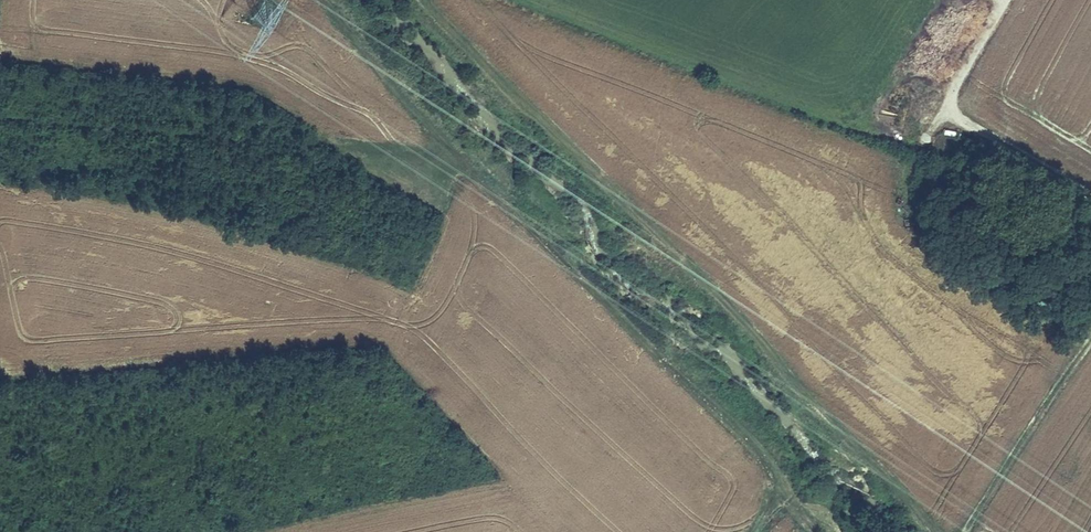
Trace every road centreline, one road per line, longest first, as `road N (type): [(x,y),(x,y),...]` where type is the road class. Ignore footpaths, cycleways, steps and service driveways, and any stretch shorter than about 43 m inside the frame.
road 1 (track): [(0,115),(417,146),(461,158),(775,474),(751,531)]
road 2 (track): [(461,158),(322,0)]
road 3 (track): [(943,136),(1019,0)]

